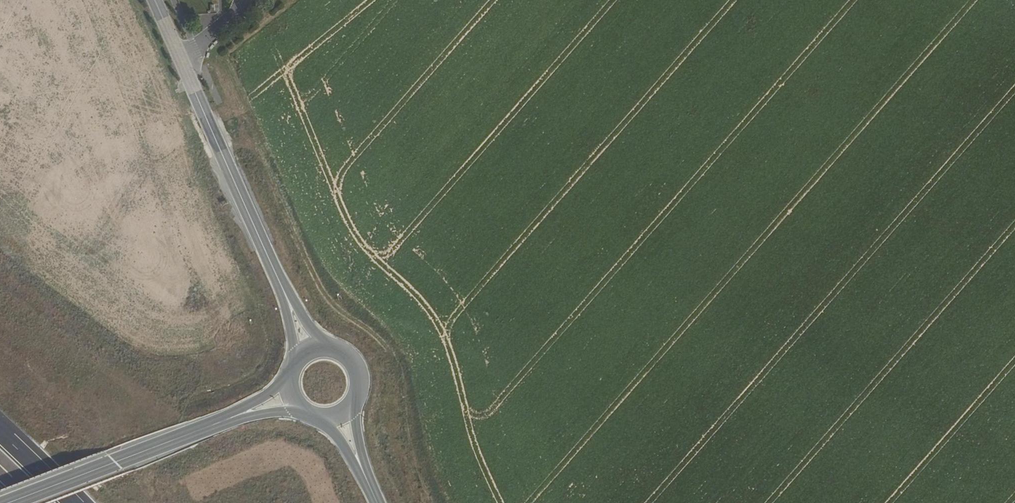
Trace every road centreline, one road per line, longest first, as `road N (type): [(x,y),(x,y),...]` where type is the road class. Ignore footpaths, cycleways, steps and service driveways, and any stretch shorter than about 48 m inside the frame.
road 1 (track): [(544,502),(549,458),(496,360),(370,306),(289,296)]
road 2 (tertiary): [(309,347),(184,64)]
road 3 (secondary): [(7,502),(289,396)]
road 4 (track): [(0,317),(119,412)]

